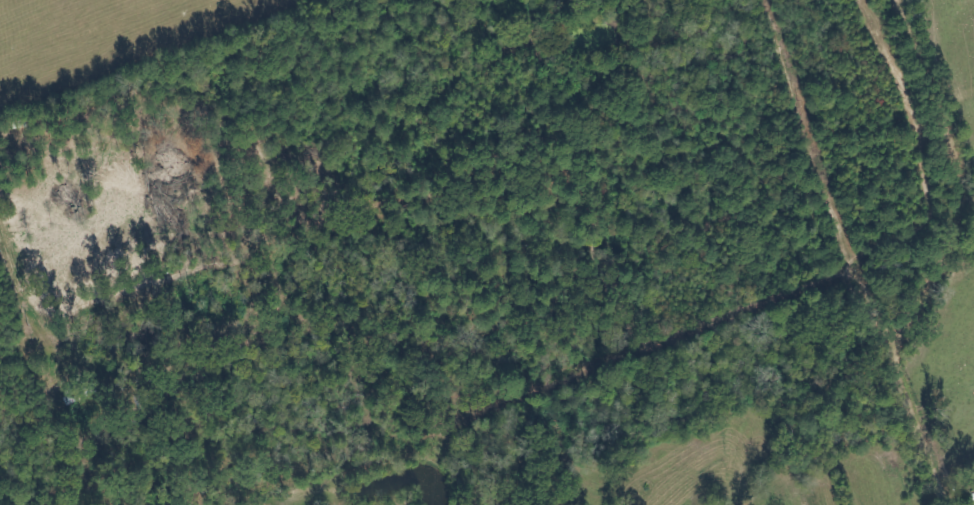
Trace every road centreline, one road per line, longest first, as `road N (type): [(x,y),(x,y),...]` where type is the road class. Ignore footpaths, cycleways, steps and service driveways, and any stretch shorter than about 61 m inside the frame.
road 1 (residential): [(944,504),(890,344),(937,270),(953,174),(895,0)]

